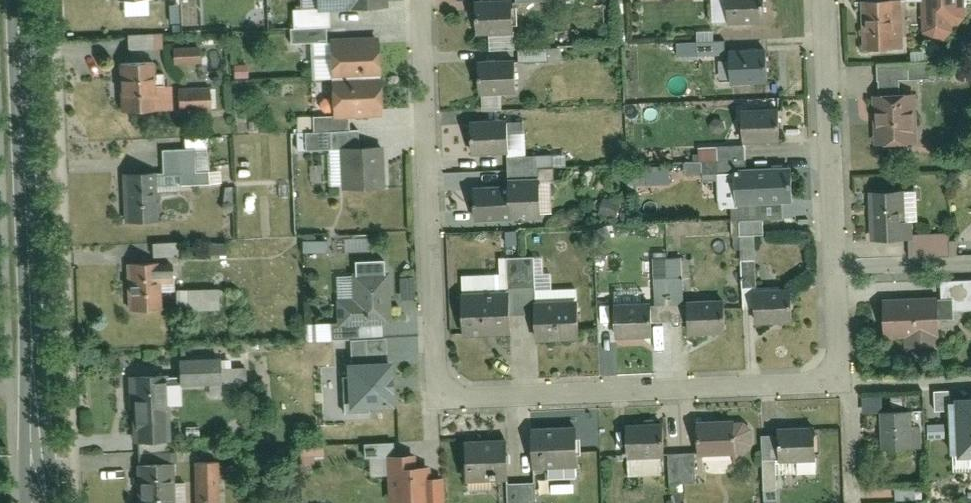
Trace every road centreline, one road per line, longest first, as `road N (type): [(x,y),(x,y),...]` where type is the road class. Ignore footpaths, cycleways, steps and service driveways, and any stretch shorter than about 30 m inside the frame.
road 1 (residential): [(424,0),(437,365),(485,397),(835,380)]
road 2 (tertiary): [(38,502),(19,0)]
road 3 (residential): [(818,0),(829,286)]
road 4 (residential): [(829,286),(970,278)]

